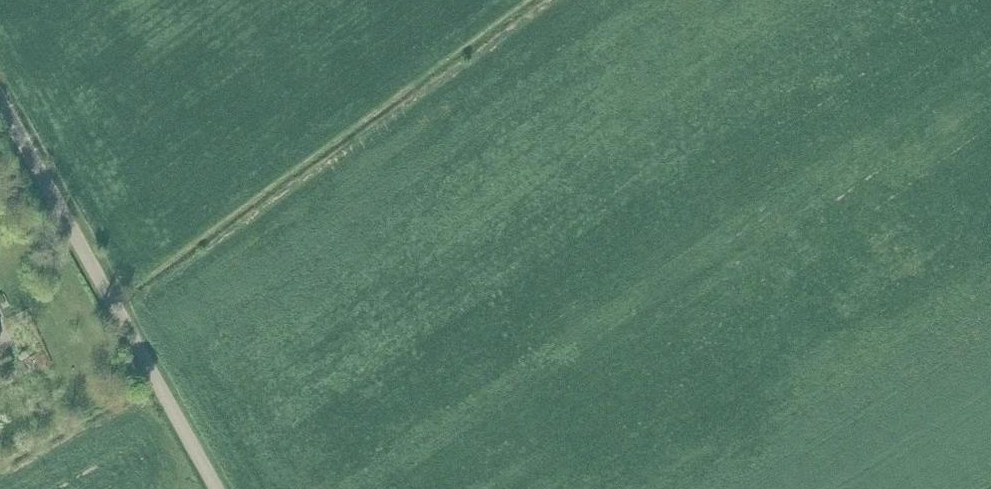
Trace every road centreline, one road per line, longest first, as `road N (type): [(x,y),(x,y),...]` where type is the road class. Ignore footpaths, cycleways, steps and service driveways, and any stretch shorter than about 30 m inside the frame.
road 1 (unclassified): [(217,488),(0,100)]

